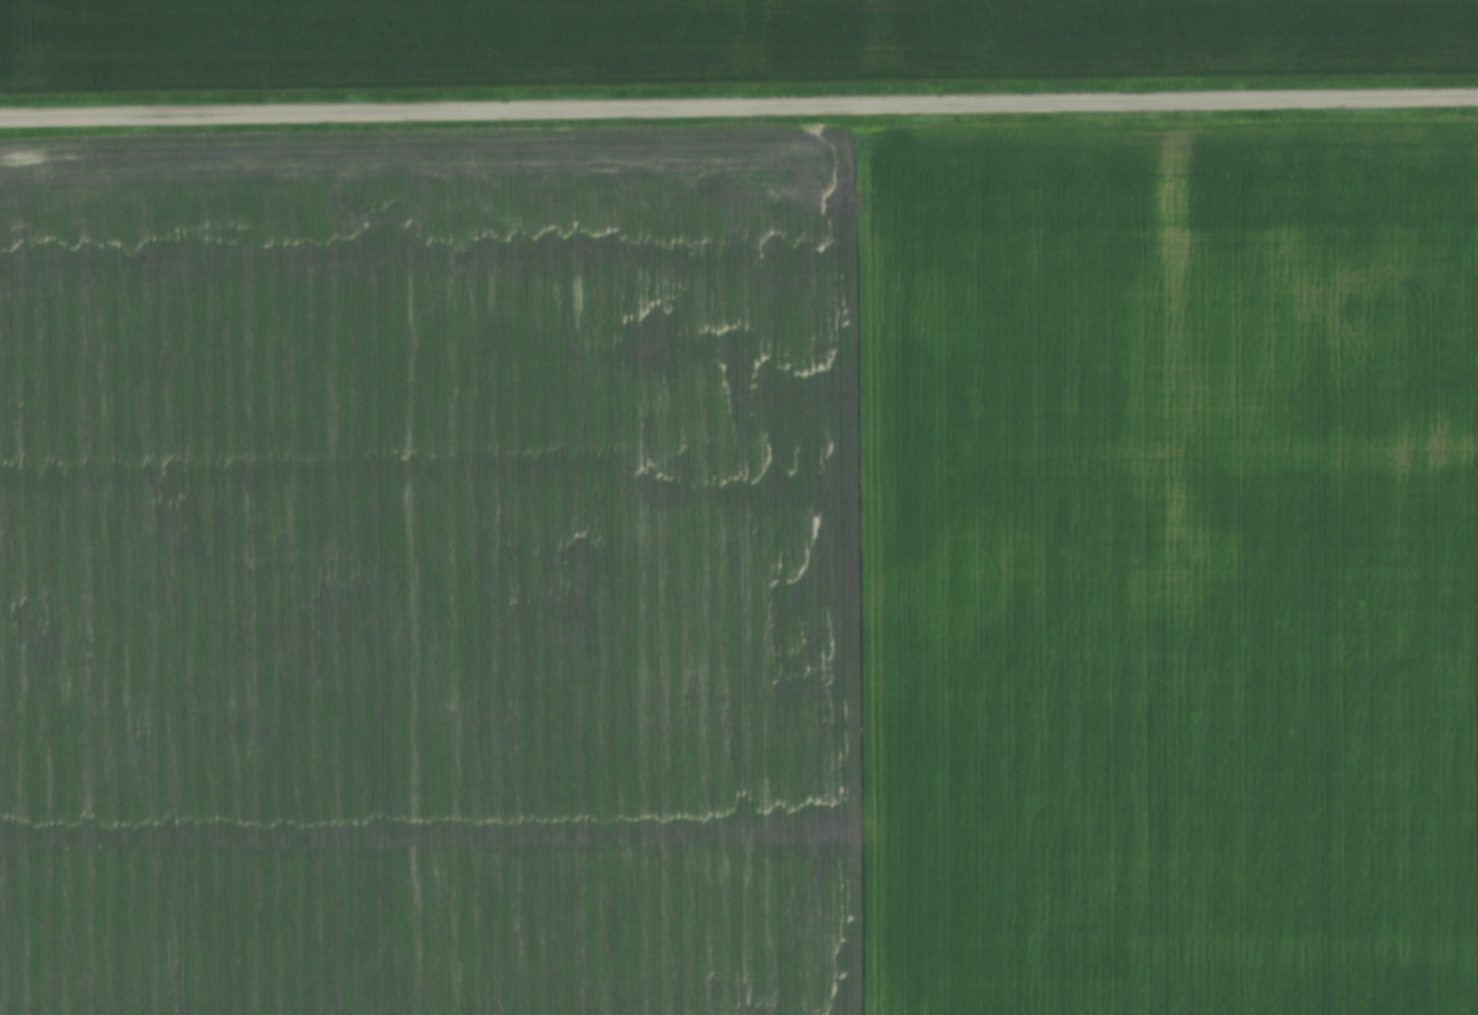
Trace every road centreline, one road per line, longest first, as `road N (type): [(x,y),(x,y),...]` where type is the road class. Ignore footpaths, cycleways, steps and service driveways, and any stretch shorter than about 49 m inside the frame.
road 1 (residential): [(1477,95),(0,116)]

